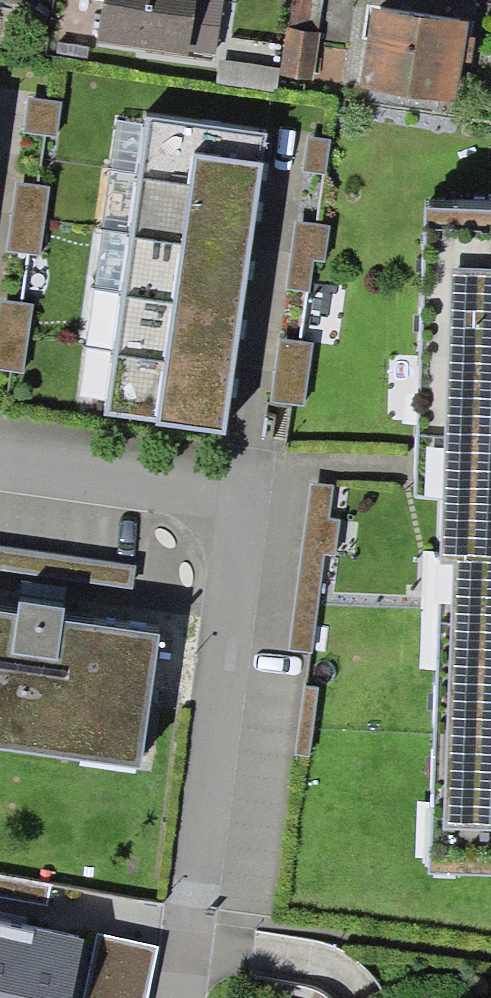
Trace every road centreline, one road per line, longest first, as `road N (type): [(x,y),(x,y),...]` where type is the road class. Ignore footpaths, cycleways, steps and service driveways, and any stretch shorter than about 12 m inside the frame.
road 1 (residential): [(191,997),(239,611),(198,526),(89,494),(0,485)]

